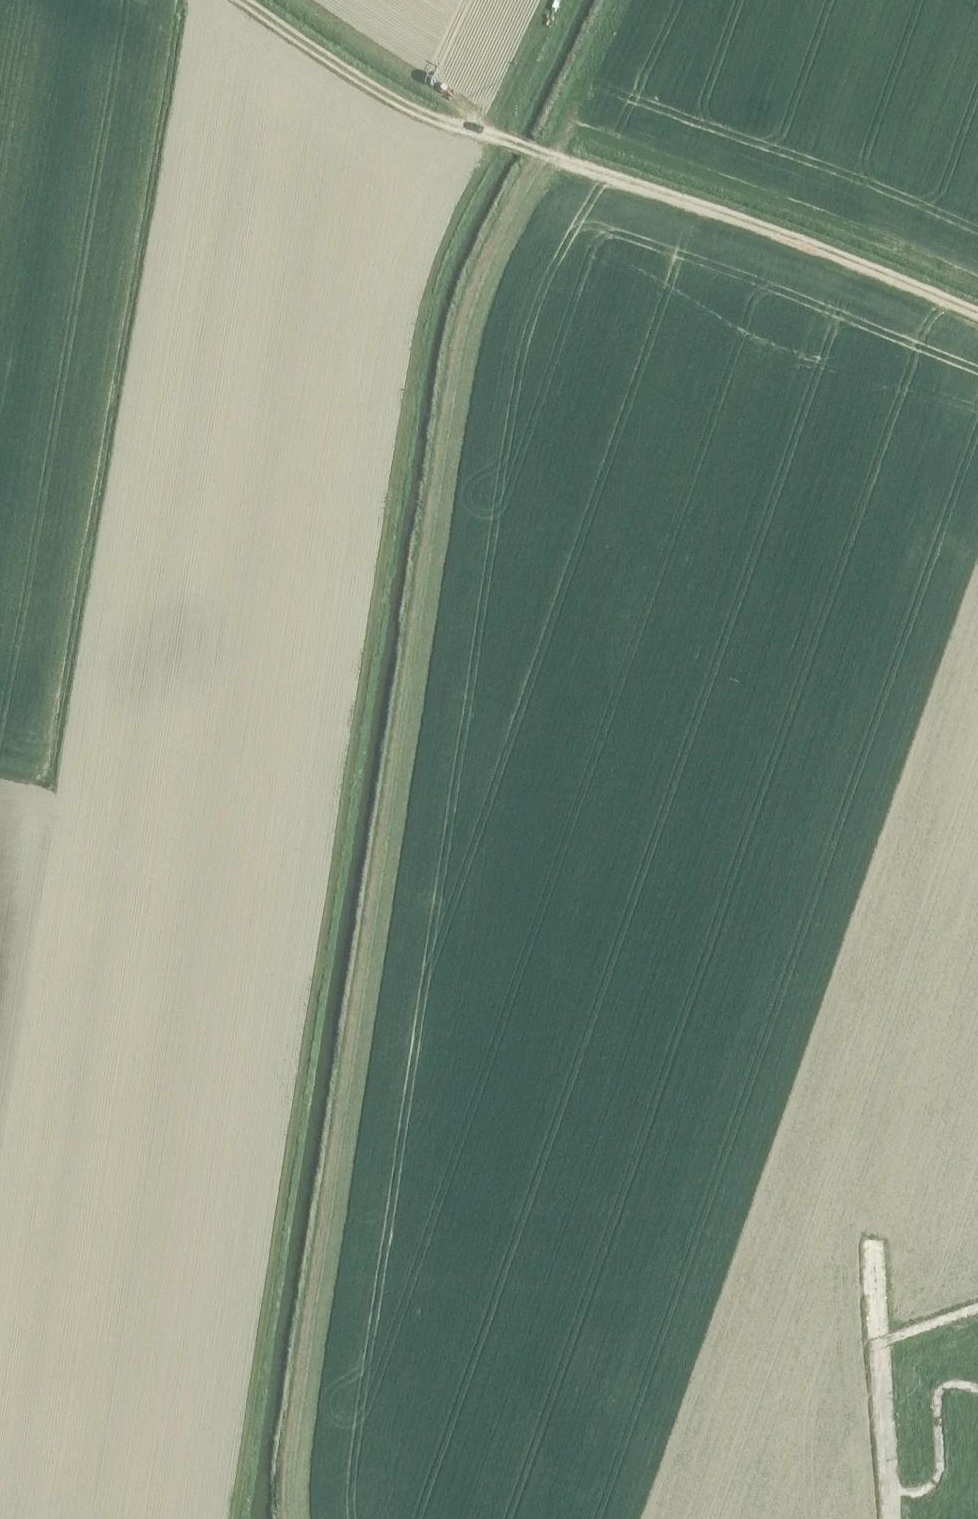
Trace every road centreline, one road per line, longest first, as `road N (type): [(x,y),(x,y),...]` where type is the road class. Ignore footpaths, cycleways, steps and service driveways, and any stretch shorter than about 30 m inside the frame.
road 1 (track): [(977,315),(717,210),(443,127),(242,0)]
road 2 (track): [(893,1518),(873,1247)]

